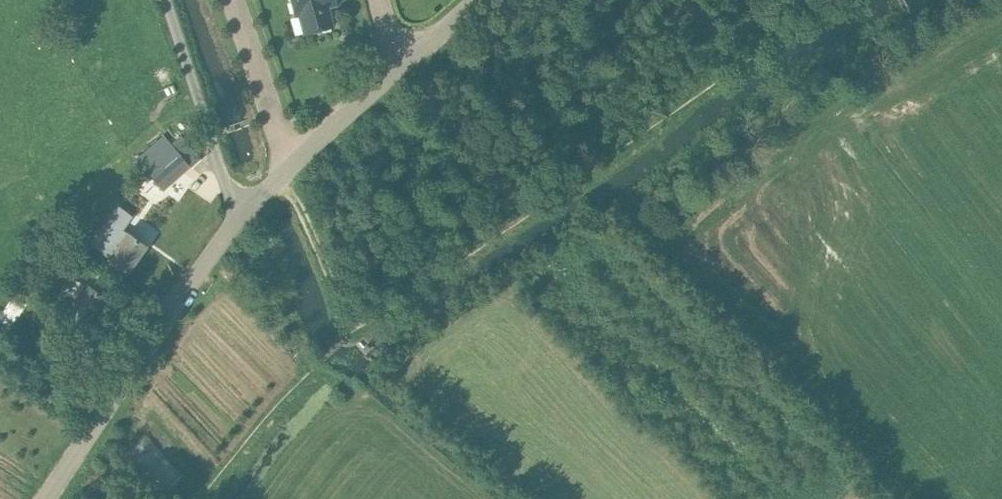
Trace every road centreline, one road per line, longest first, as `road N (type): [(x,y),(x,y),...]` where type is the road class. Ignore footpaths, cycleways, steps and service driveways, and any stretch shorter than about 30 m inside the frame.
road 1 (unclassified): [(47,498),(238,217)]
road 2 (unclassified): [(238,217),(478,0)]
road 3 (unclassified): [(165,0),(238,217)]
road 4 (track): [(284,174),(353,333)]

